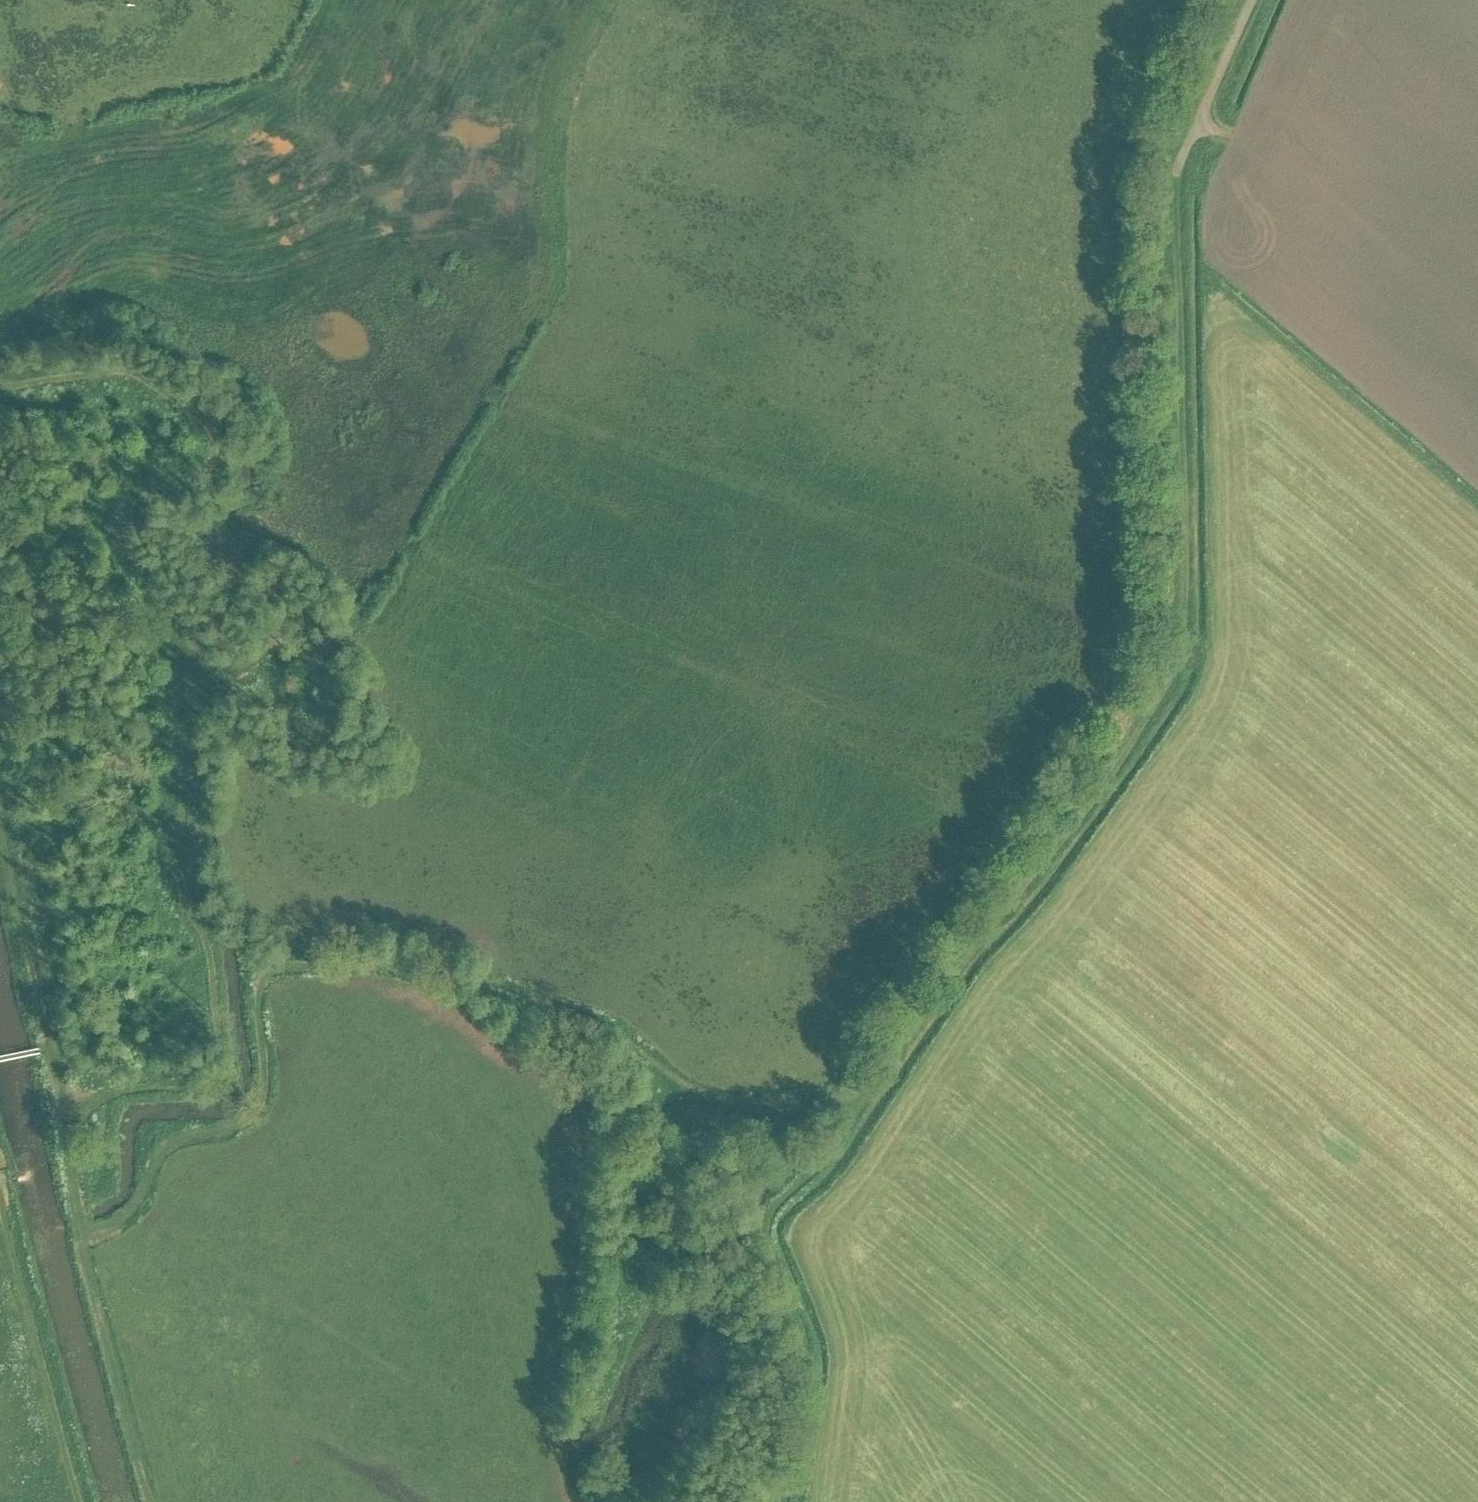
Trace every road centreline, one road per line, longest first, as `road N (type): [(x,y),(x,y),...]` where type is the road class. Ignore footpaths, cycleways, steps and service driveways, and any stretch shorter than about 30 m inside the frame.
road 1 (track): [(0,394),(87,378),(132,380),(186,403),(221,435),(225,449),(224,467),(211,478),(150,482),(127,538),(184,637),(187,739),(177,875),(210,979),(222,1073),(196,1089),(136,1087),(105,1096),(69,1147)]
road 2 (track): [(859,1105),(1171,680),(1181,630),(1179,165)]
road 3 (track): [(783,1501),(800,1390),(798,1329),(761,1227),(769,1207),(859,1105)]
road 4 (track): [(50,1048),(0,762)]
road 5 (unclassified): [(1179,165),(1251,0)]

